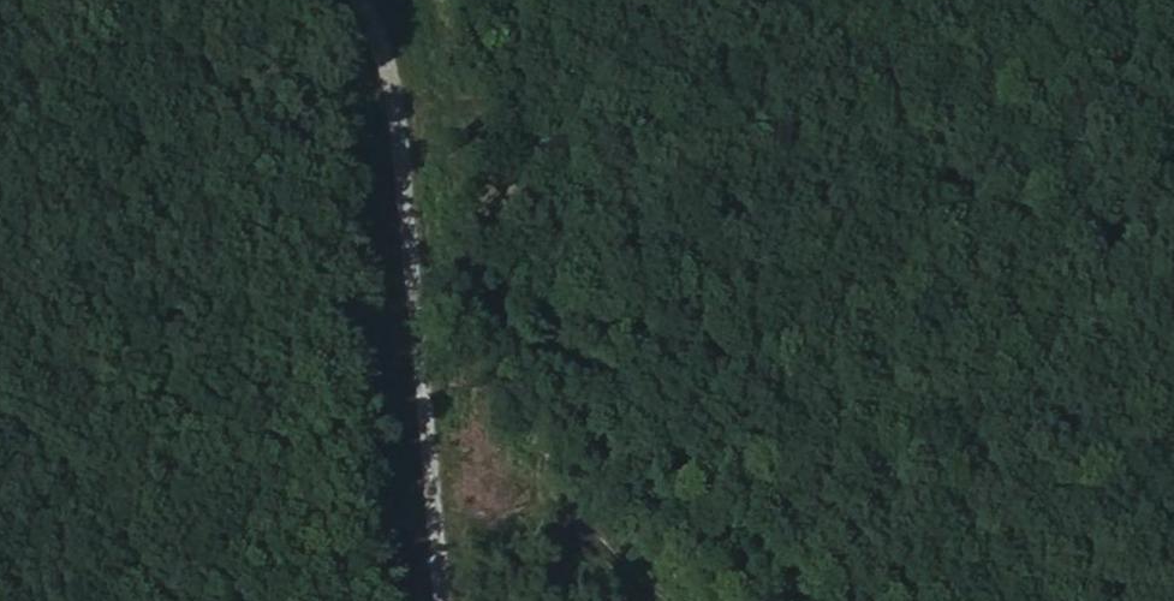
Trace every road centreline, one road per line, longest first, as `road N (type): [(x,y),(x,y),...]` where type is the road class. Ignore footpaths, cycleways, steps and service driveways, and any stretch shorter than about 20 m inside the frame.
road 1 (track): [(364,0),(383,72),(444,600)]

